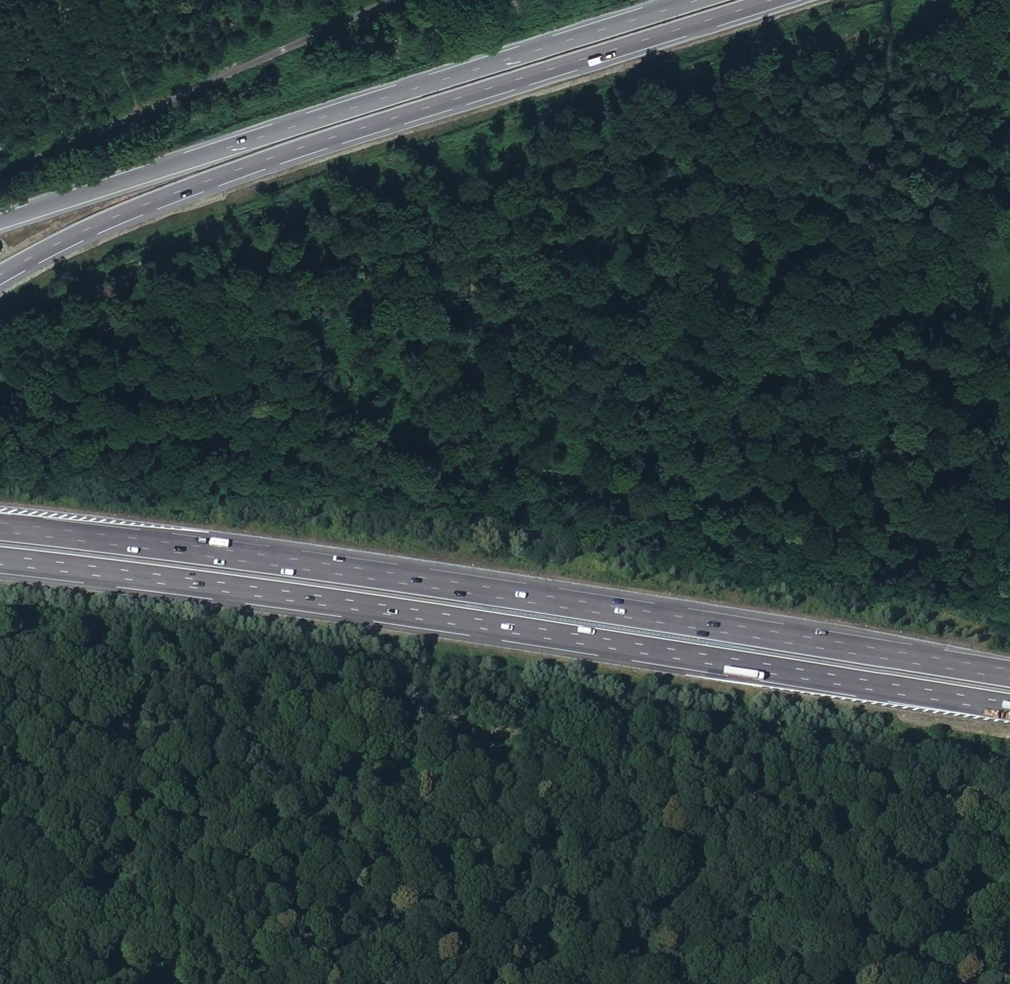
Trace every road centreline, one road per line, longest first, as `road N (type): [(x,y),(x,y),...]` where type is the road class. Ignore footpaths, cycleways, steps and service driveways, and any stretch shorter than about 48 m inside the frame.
road 1 (motorway): [(0,561),(265,594),(1009,709)]
road 2 (motorway): [(1009,675),(266,560),(0,528)]
road 3 (motorway): [(0,276),(158,200),(772,0)]
road 4 (motorway): [(699,0),(0,222)]
road 5 (track): [(0,170),(398,0)]
road 6 (track): [(100,0),(130,120)]

